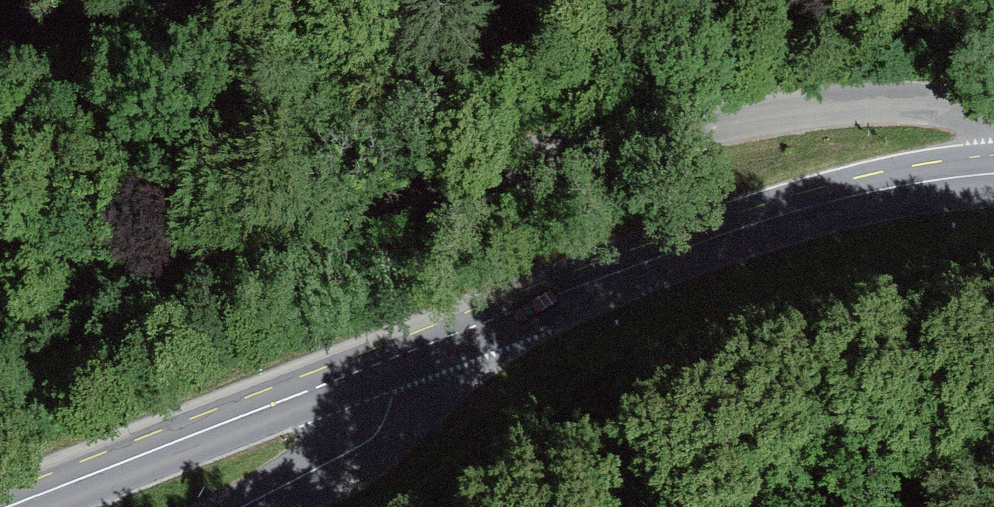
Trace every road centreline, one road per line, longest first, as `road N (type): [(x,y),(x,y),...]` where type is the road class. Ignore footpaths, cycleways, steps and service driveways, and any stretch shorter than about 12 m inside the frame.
road 1 (unclassified): [(993,119),(960,103),(876,99),(695,123),(552,155),(198,276),(48,299),(0,297)]
road 2 (tertiary): [(993,173),(802,210),(383,361)]
road 3 (tertiary): [(383,361),(10,506)]
road 4 (tertiary): [(241,506),(373,436),(391,401),(383,361)]

